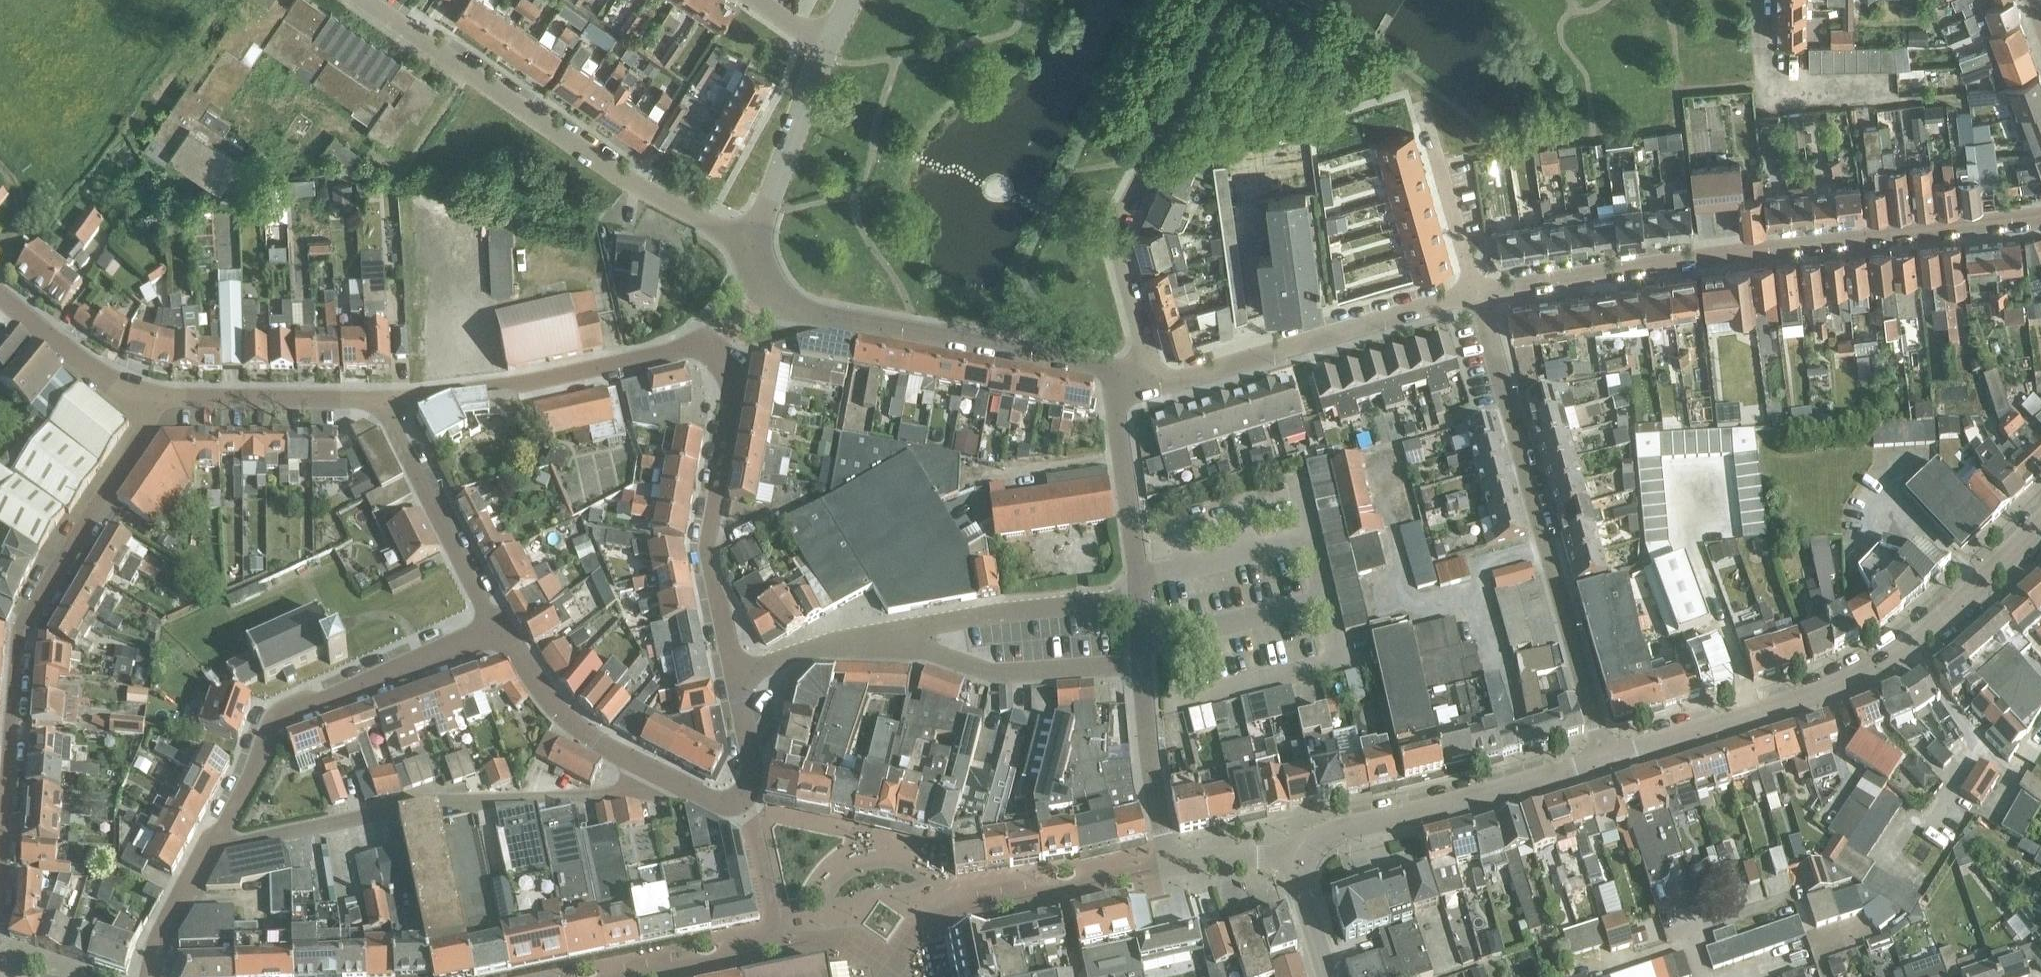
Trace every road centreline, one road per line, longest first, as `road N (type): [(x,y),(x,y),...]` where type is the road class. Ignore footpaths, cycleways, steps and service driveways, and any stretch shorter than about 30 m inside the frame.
road 1 (residential): [(1476,291),(2040,212)]
road 2 (residential): [(0,902),(23,633),(157,400)]
road 3 (residential): [(1604,755),(1759,715),(1884,666),(1917,647),(2040,527)]
road 4 (residential): [(1604,755),(1476,291)]
road 5 (residential): [(752,240),(652,194),(361,0)]
road 6 (residential): [(215,839),(236,843),(429,800),(632,794),(653,773)]
road 7 (residential): [(1110,367),(795,308),(764,285),(752,240)]
road 8 (residential): [(215,839),(281,715),(495,627)]
road 9 (residential): [(377,400),(525,382),(687,348),(714,353)]
road 10 (residential): [(1151,375),(1180,380),(1476,291)]
road 11 (residential): [(733,677),(707,545),(731,402),(714,353)]
road 12 (residential): [(1293,851),(1604,755)]
road 13 (residential): [(495,627),(377,400)]
road 14 (residential): [(902,638),(989,673),(1141,665)]
road 15 (residential): [(1138,595),(944,622),(902,638)]
road 16 (residential): [(1138,595),(1110,367)]
road 17 (residential): [(1151,375),(1115,235),(1151,163)]
road 18 (residential): [(377,400),(157,400)]
road 19 (residential): [(495,627),(558,711),(653,773)]
road 20 (residential): [(752,240),(826,44)]
road 21 (residential): [(1885,85),(1764,87),(1762,0)]
road 22 (residential): [(1171,865),(1141,665)]
road 23 (residential): [(1476,291),(1424,109)]
road 24 (residential): [(157,400),(94,371),(0,297)]
road 25 (residential): [(1058,889),(921,916),(888,948)]
road 26 (residential): [(733,677),(809,648),(902,638)]
road 27 (residential): [(777,946),(738,798)]
road 28 (residential): [(148,976),(215,839)]
road 29 (residential): [(628,976),(777,946)]
road 30 (residential): [(1328,976),(1293,851)]
road 31 (residential): [(738,798),(753,770),(733,677)]
road 32 (residential): [(1171,865),(1293,851)]

